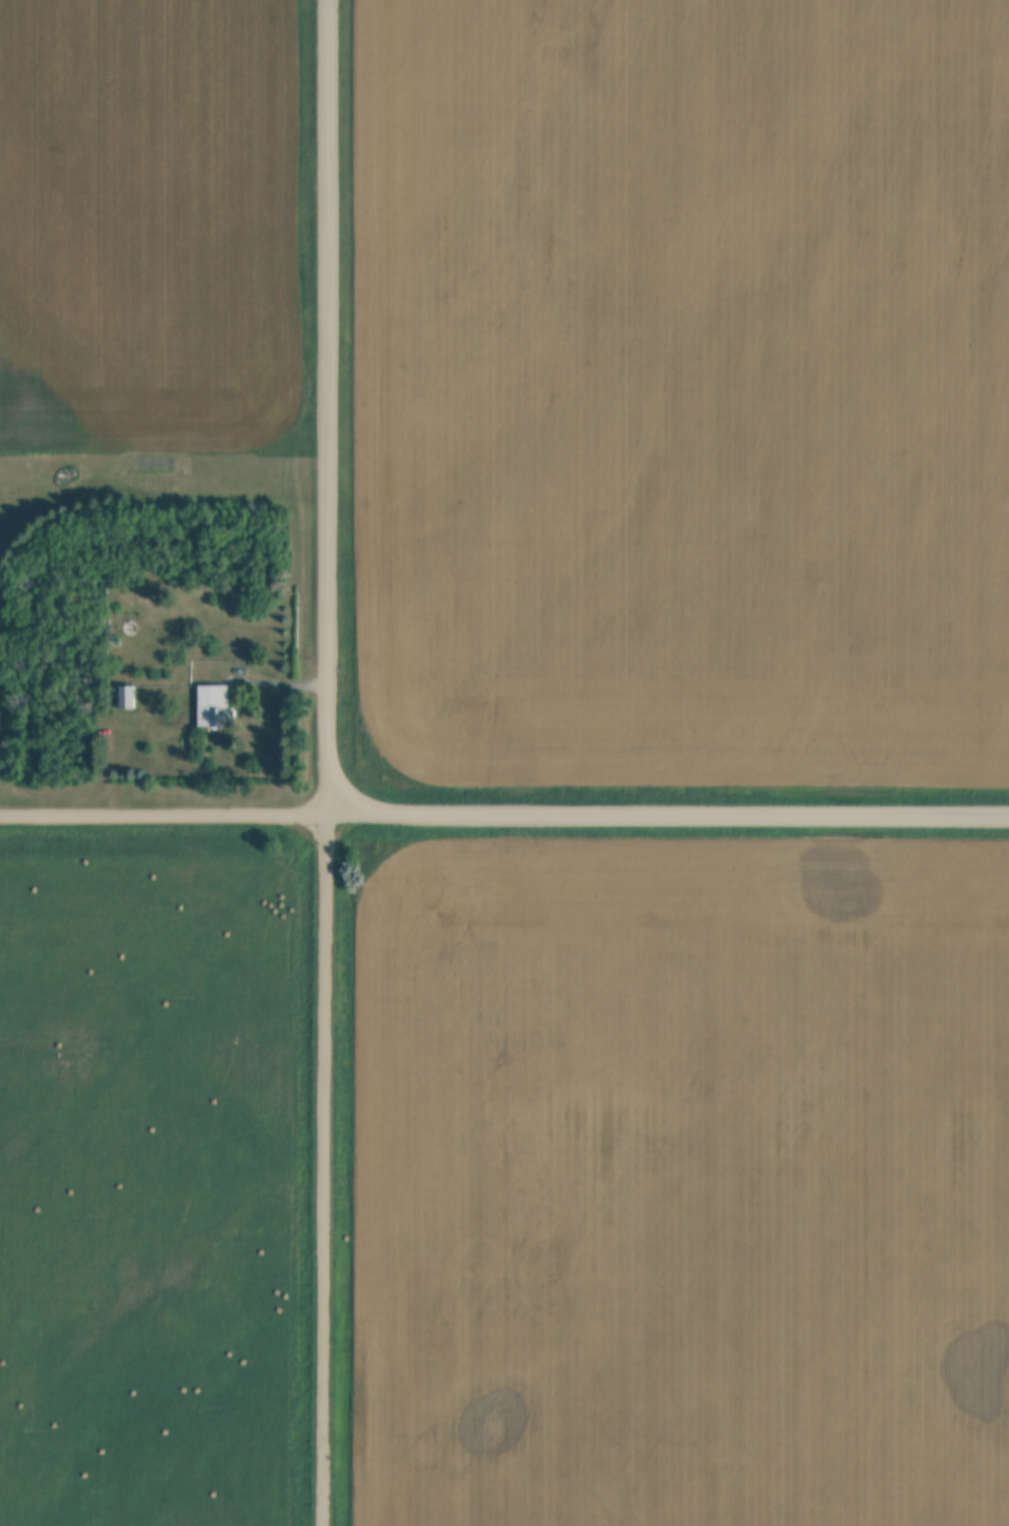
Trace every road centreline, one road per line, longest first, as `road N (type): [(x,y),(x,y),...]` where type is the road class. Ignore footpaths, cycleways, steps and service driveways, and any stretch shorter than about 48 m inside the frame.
road 1 (residential): [(1008,813),(0,812)]
road 2 (residential): [(331,812),(332,0)]

